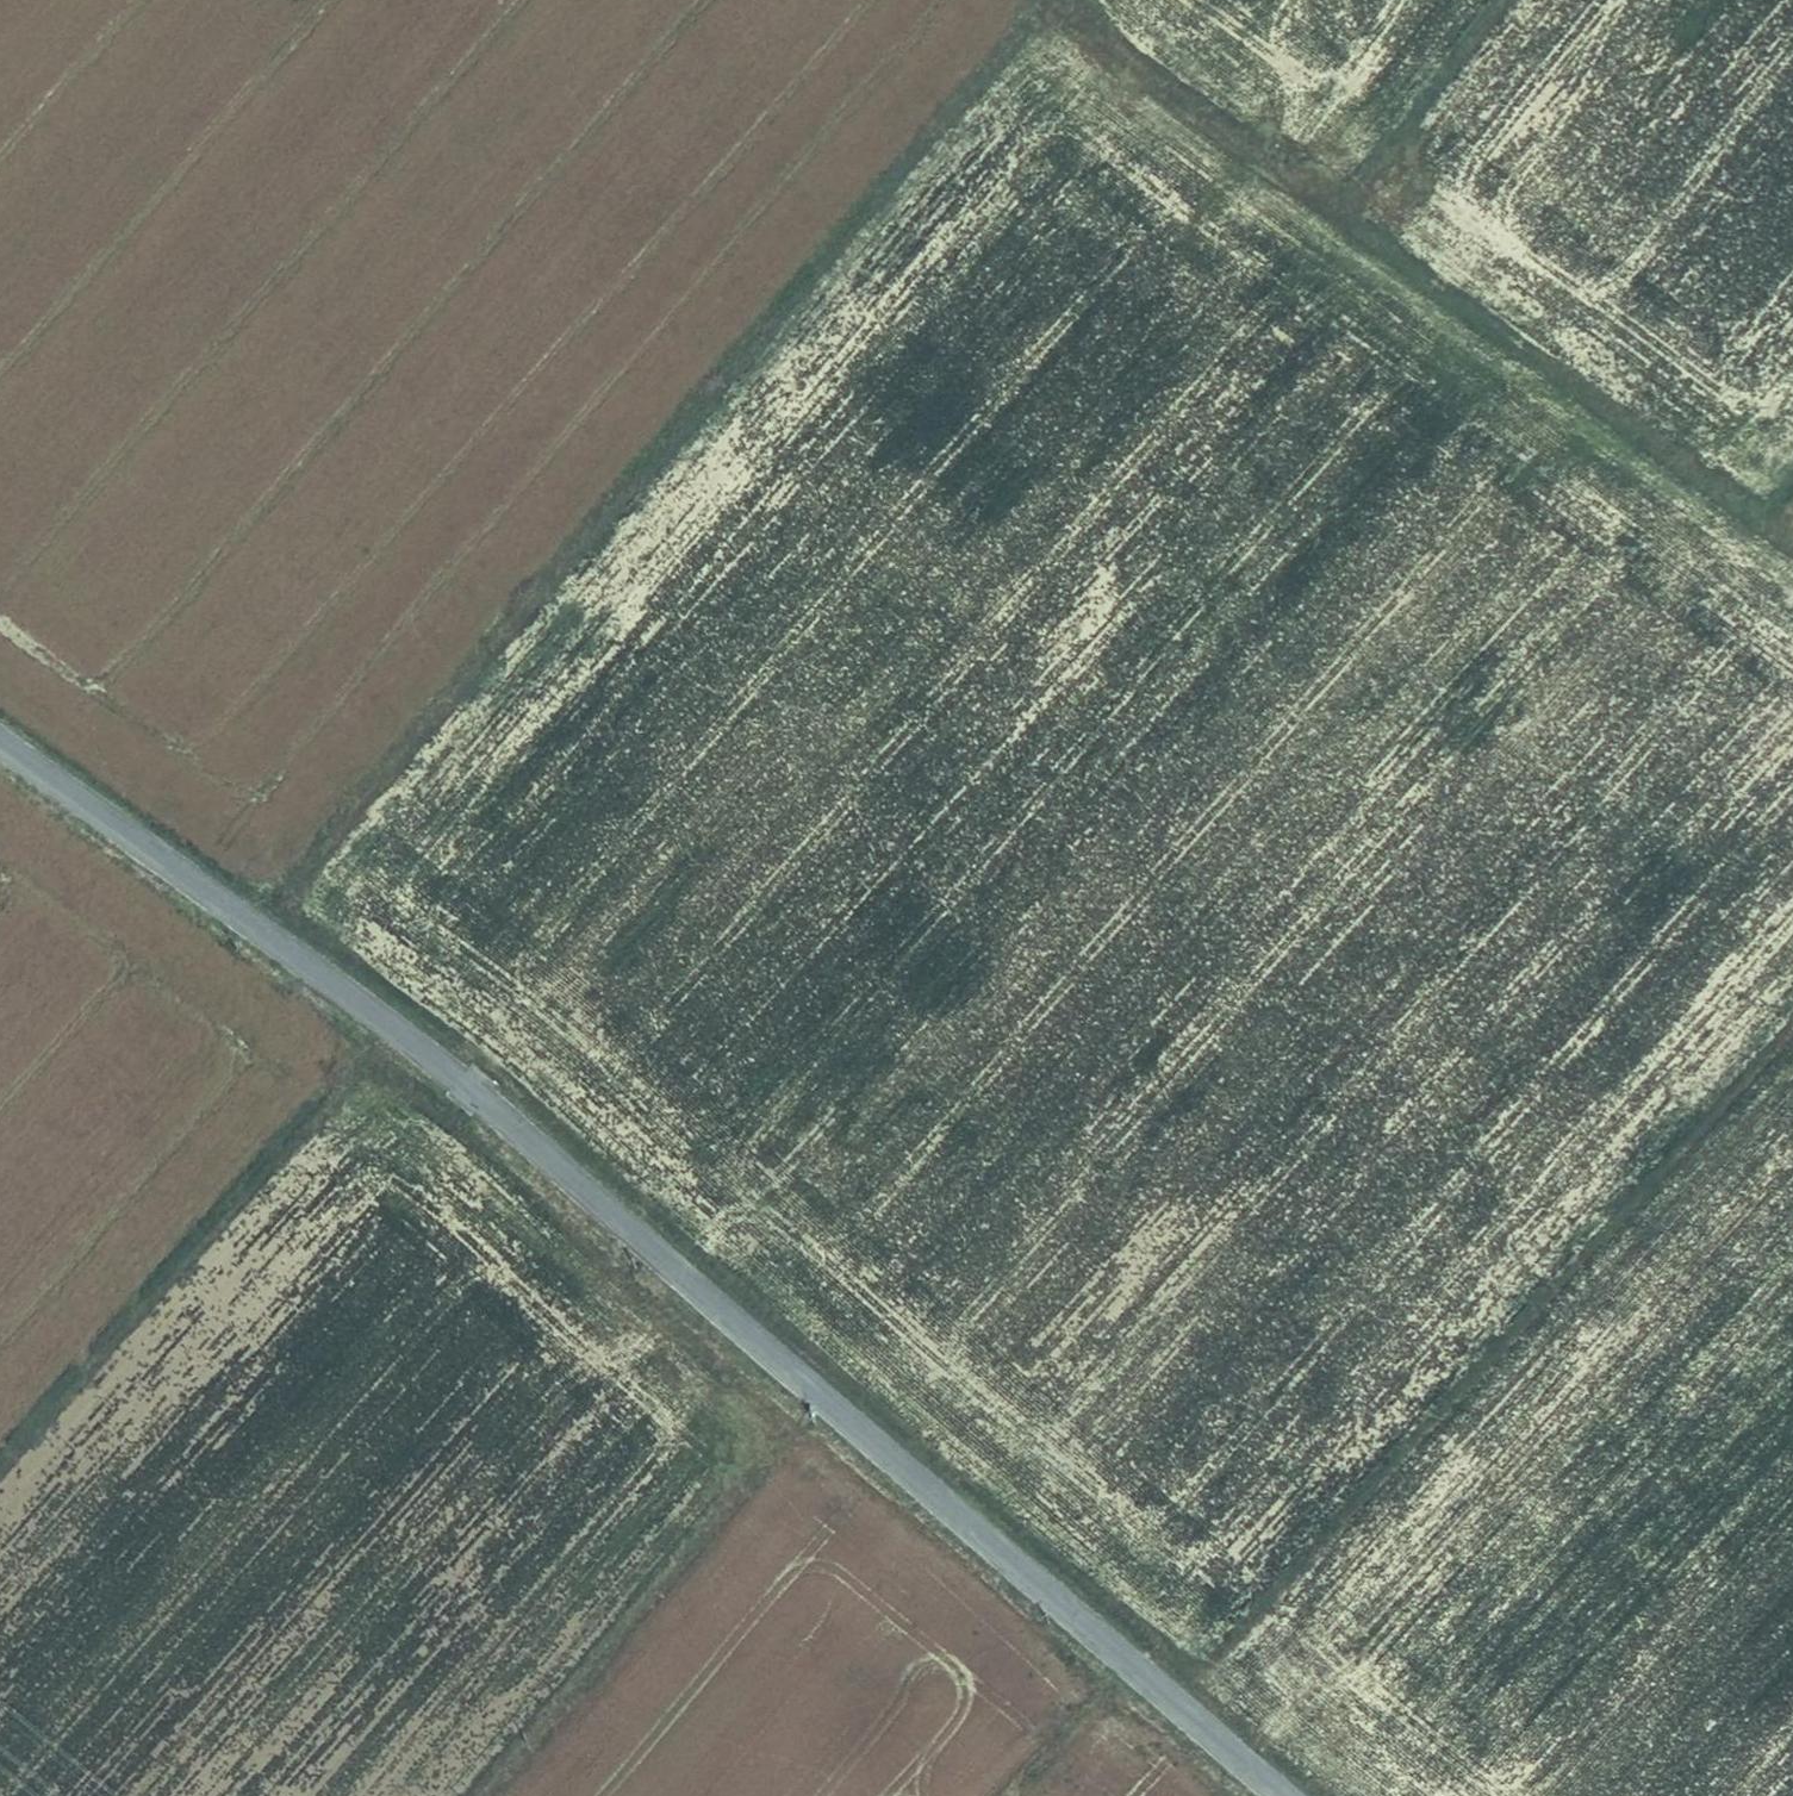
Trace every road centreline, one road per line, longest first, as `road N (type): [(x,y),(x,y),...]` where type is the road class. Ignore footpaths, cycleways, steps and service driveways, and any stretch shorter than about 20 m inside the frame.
road 1 (tertiary): [(0,741),(495,1109),(1285,1795)]

